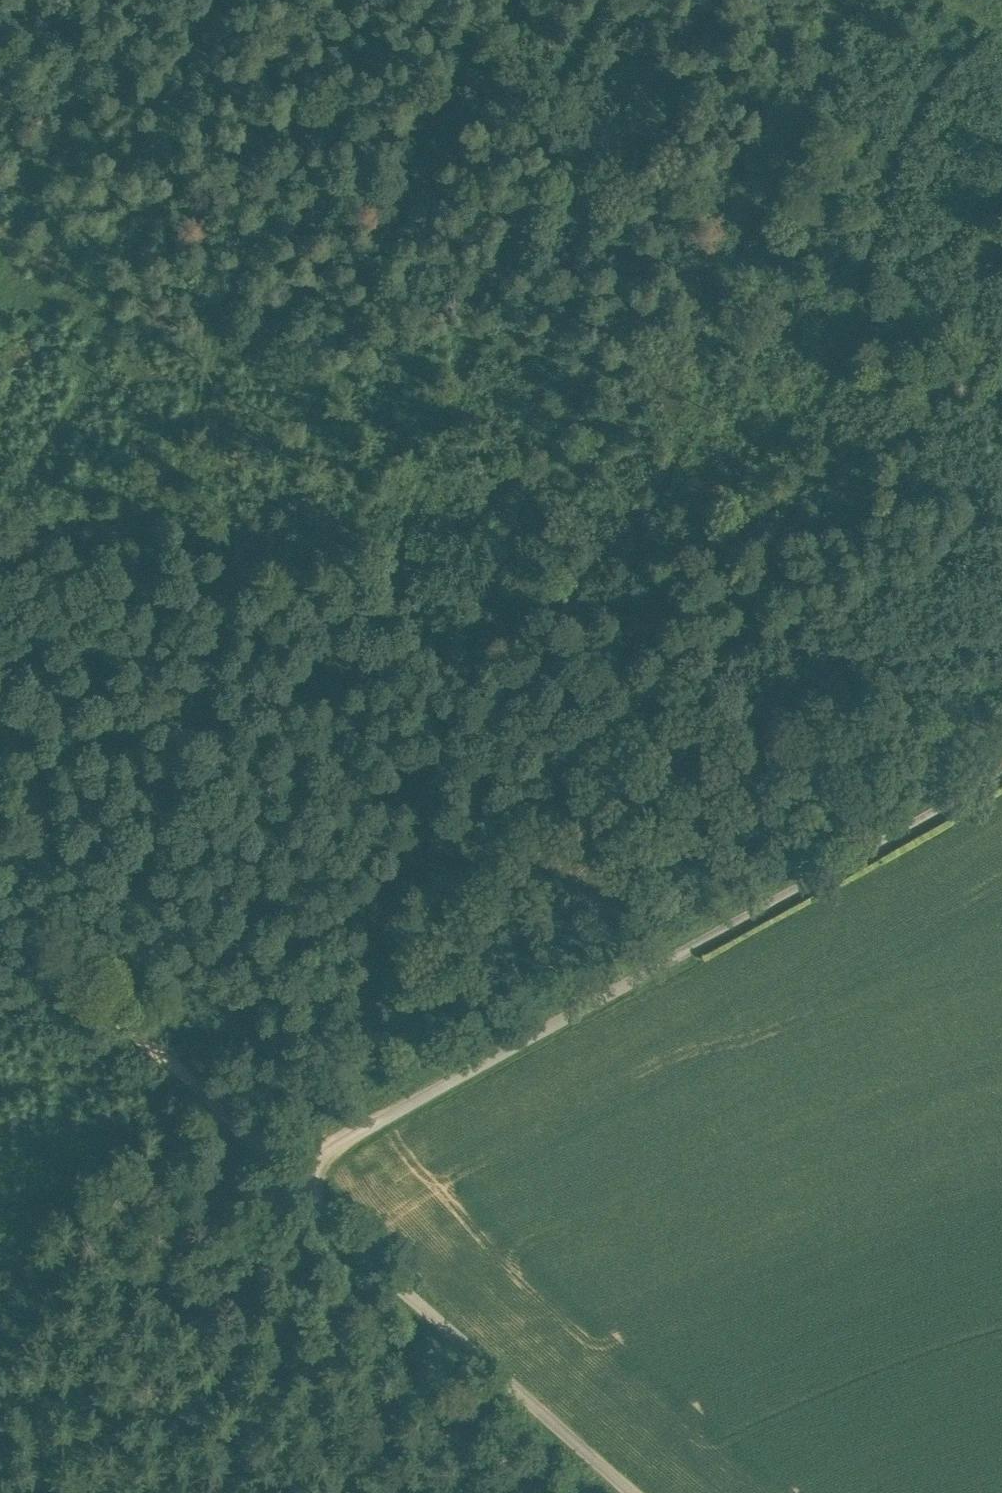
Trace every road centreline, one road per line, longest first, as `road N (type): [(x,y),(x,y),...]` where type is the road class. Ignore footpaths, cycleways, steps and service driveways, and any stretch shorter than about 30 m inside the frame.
road 1 (track): [(632,1492),(482,1352),(375,1237),(338,1189),(328,1162),(337,1143),(698,950),(1001,771)]
road 2 (track): [(0,1000),(328,1162)]
road 3 (track): [(210,1492),(328,1162)]

